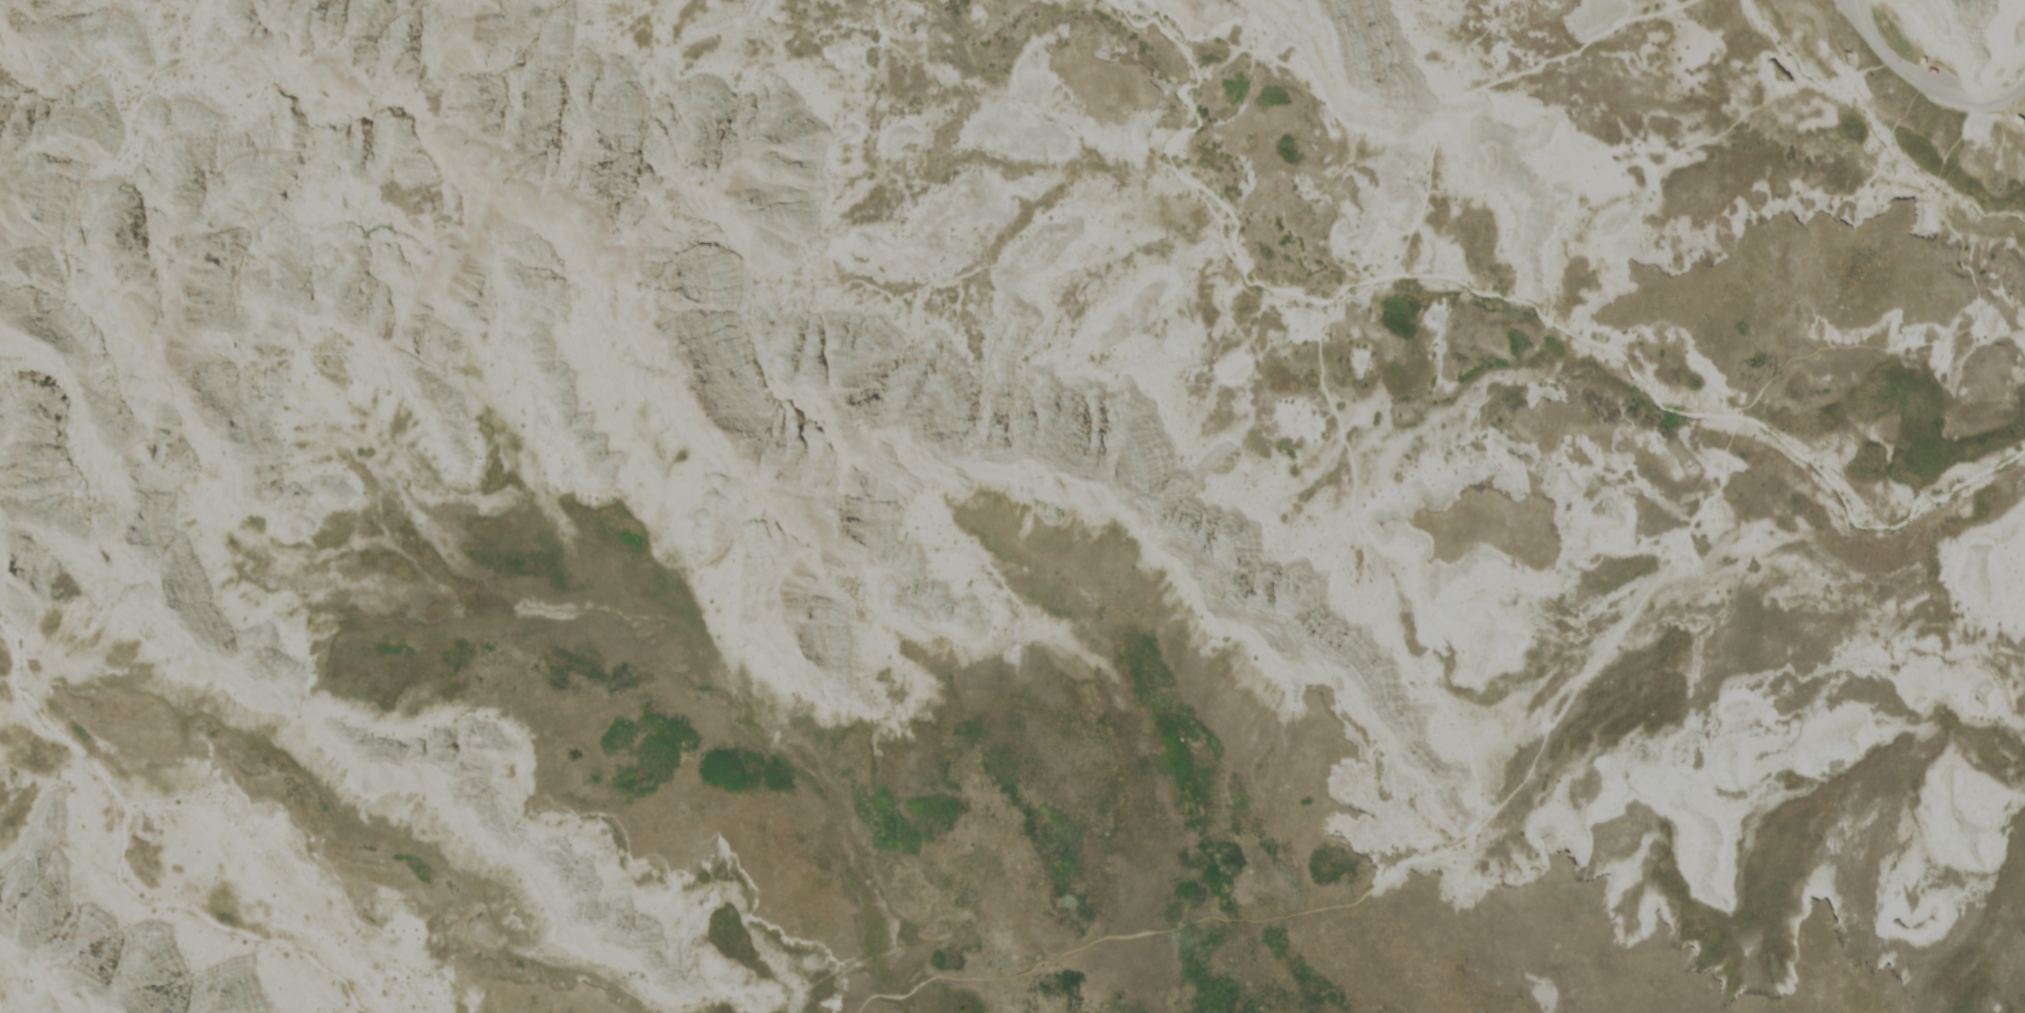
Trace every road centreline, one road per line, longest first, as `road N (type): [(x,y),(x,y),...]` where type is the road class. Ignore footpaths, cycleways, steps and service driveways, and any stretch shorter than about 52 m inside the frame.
road 1 (residential): [(2024,79),(2010,99),(1948,100),(1887,59),(1849,0)]

